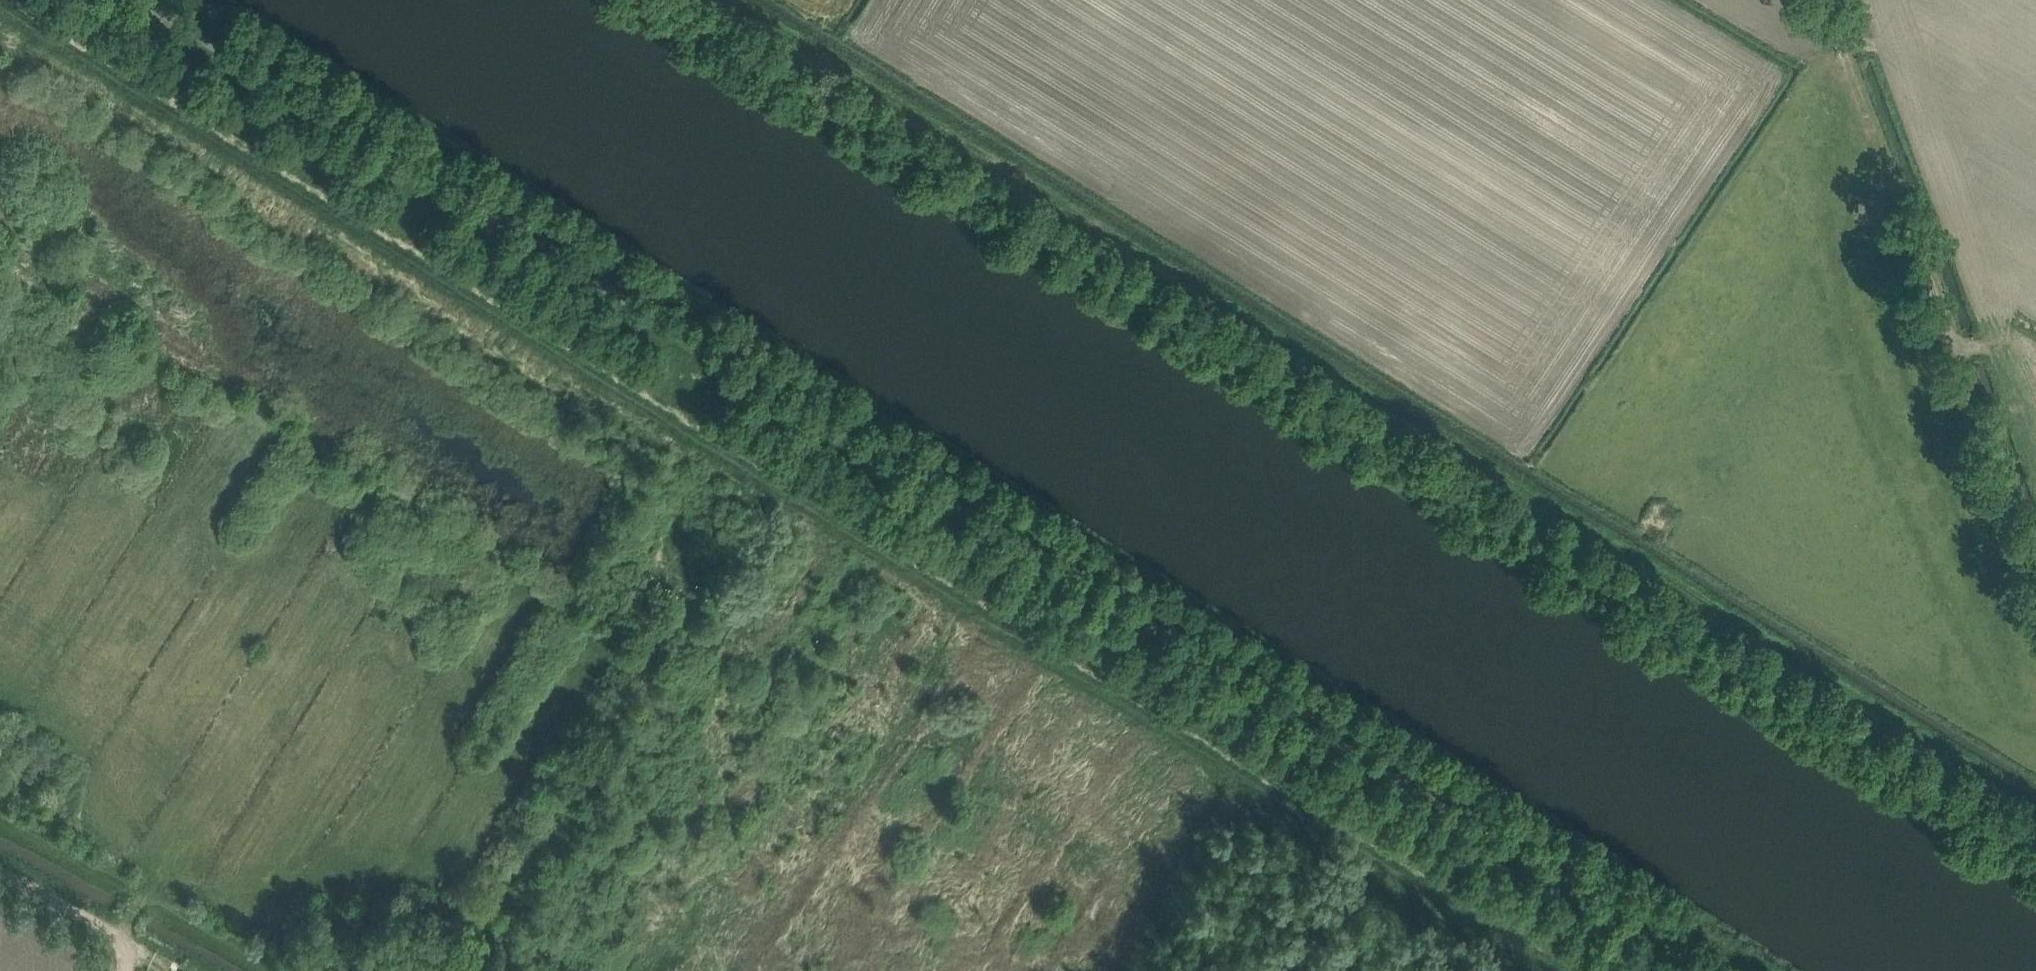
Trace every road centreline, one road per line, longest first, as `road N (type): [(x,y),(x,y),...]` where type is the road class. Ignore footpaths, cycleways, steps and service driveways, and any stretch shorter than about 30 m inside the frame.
road 1 (track): [(1958,350),(1829,0)]
road 2 (track): [(126,944),(0,873)]

